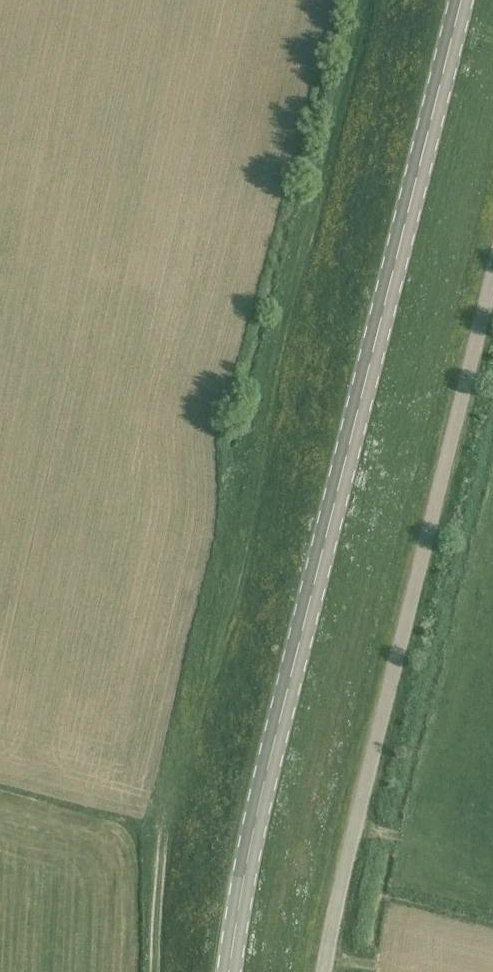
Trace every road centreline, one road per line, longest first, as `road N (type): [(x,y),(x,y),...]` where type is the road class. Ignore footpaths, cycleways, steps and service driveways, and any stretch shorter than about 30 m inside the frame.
road 1 (secondary): [(229,971),(259,803),(460,0)]
road 2 (unclassified): [(325,971),(492,270)]

